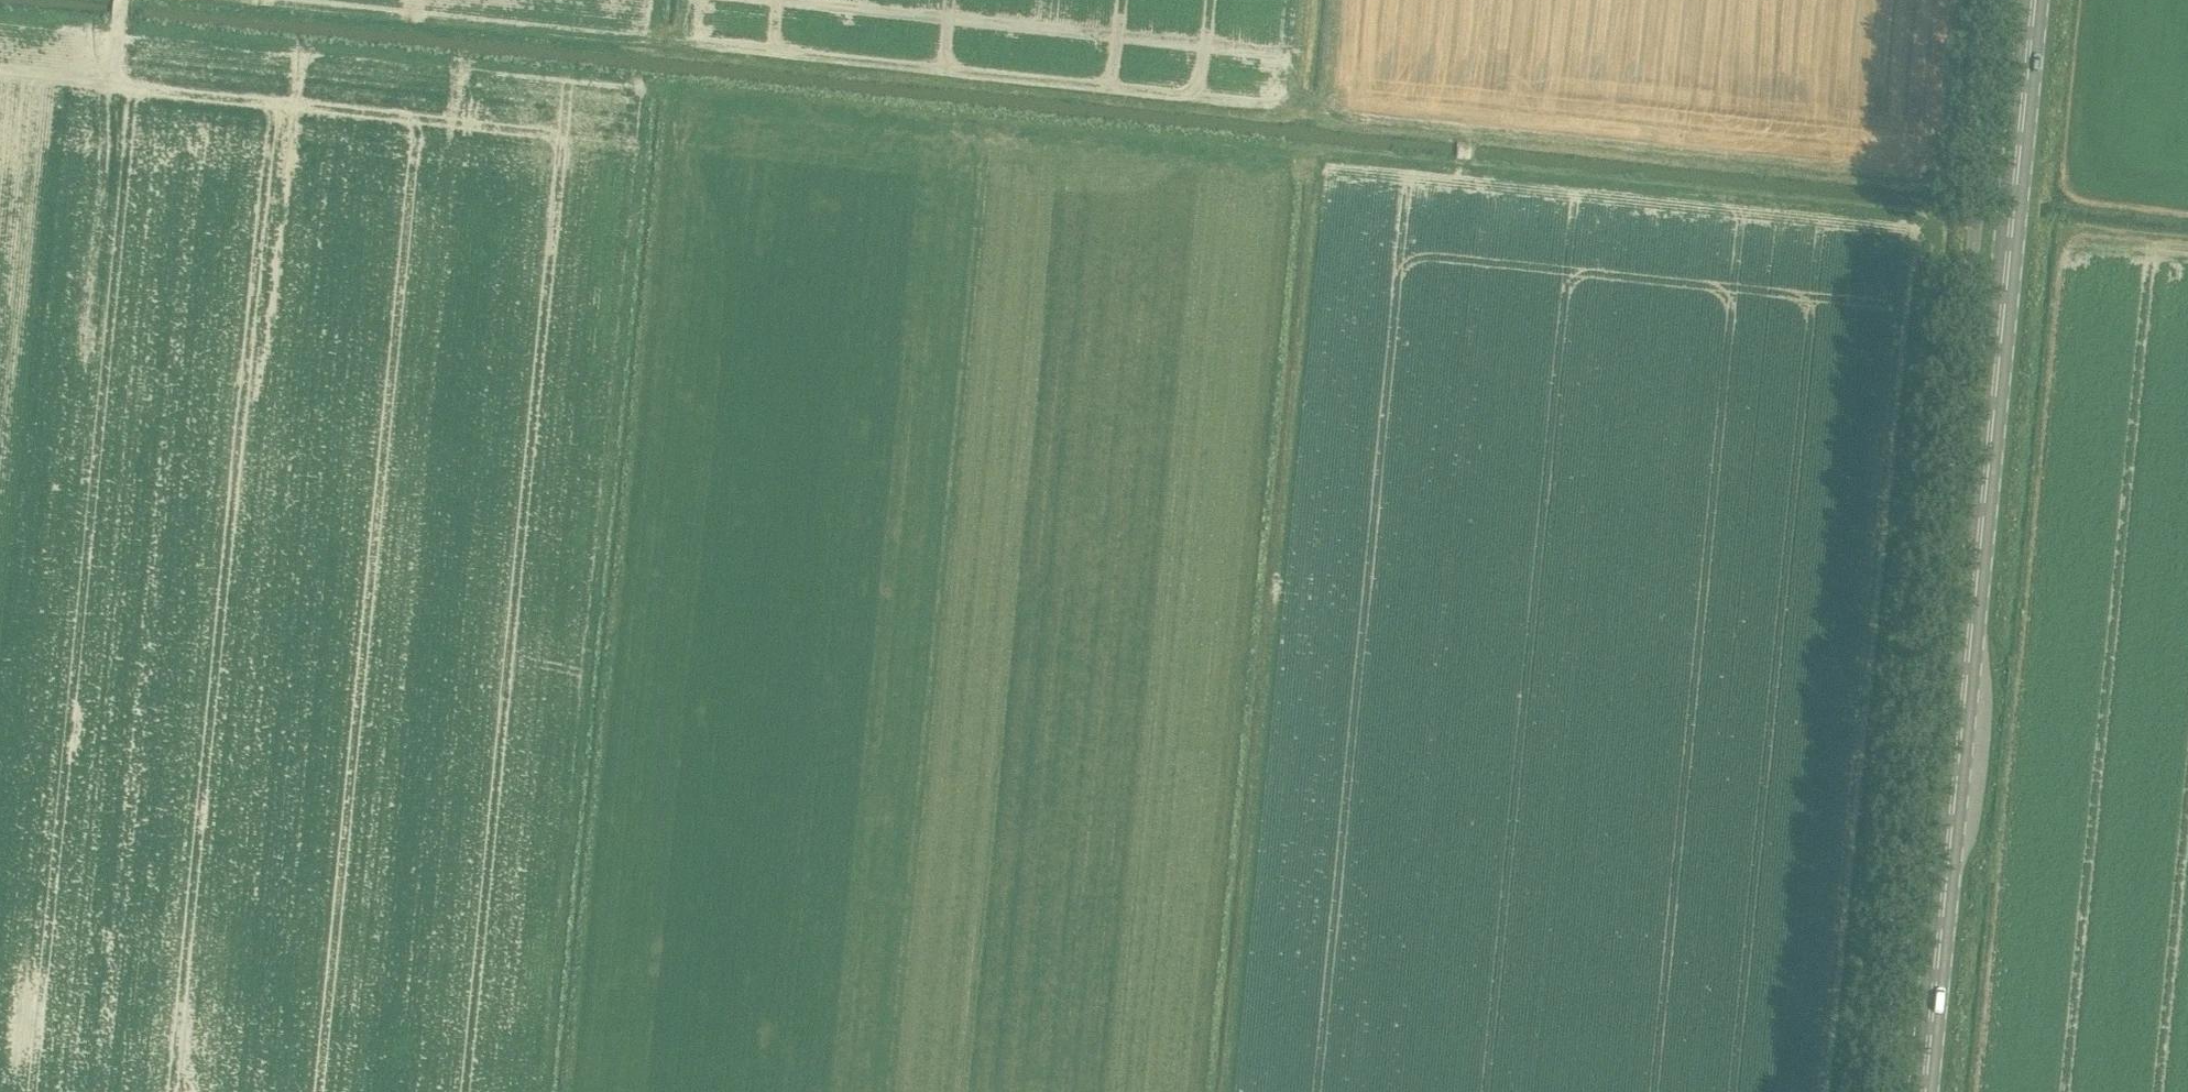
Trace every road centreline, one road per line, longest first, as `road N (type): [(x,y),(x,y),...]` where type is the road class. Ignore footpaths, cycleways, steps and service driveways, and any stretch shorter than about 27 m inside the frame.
road 1 (primary): [(1924,1091),(2032,0)]
road 2 (track): [(121,0),(108,79),(92,86),(0,79)]

